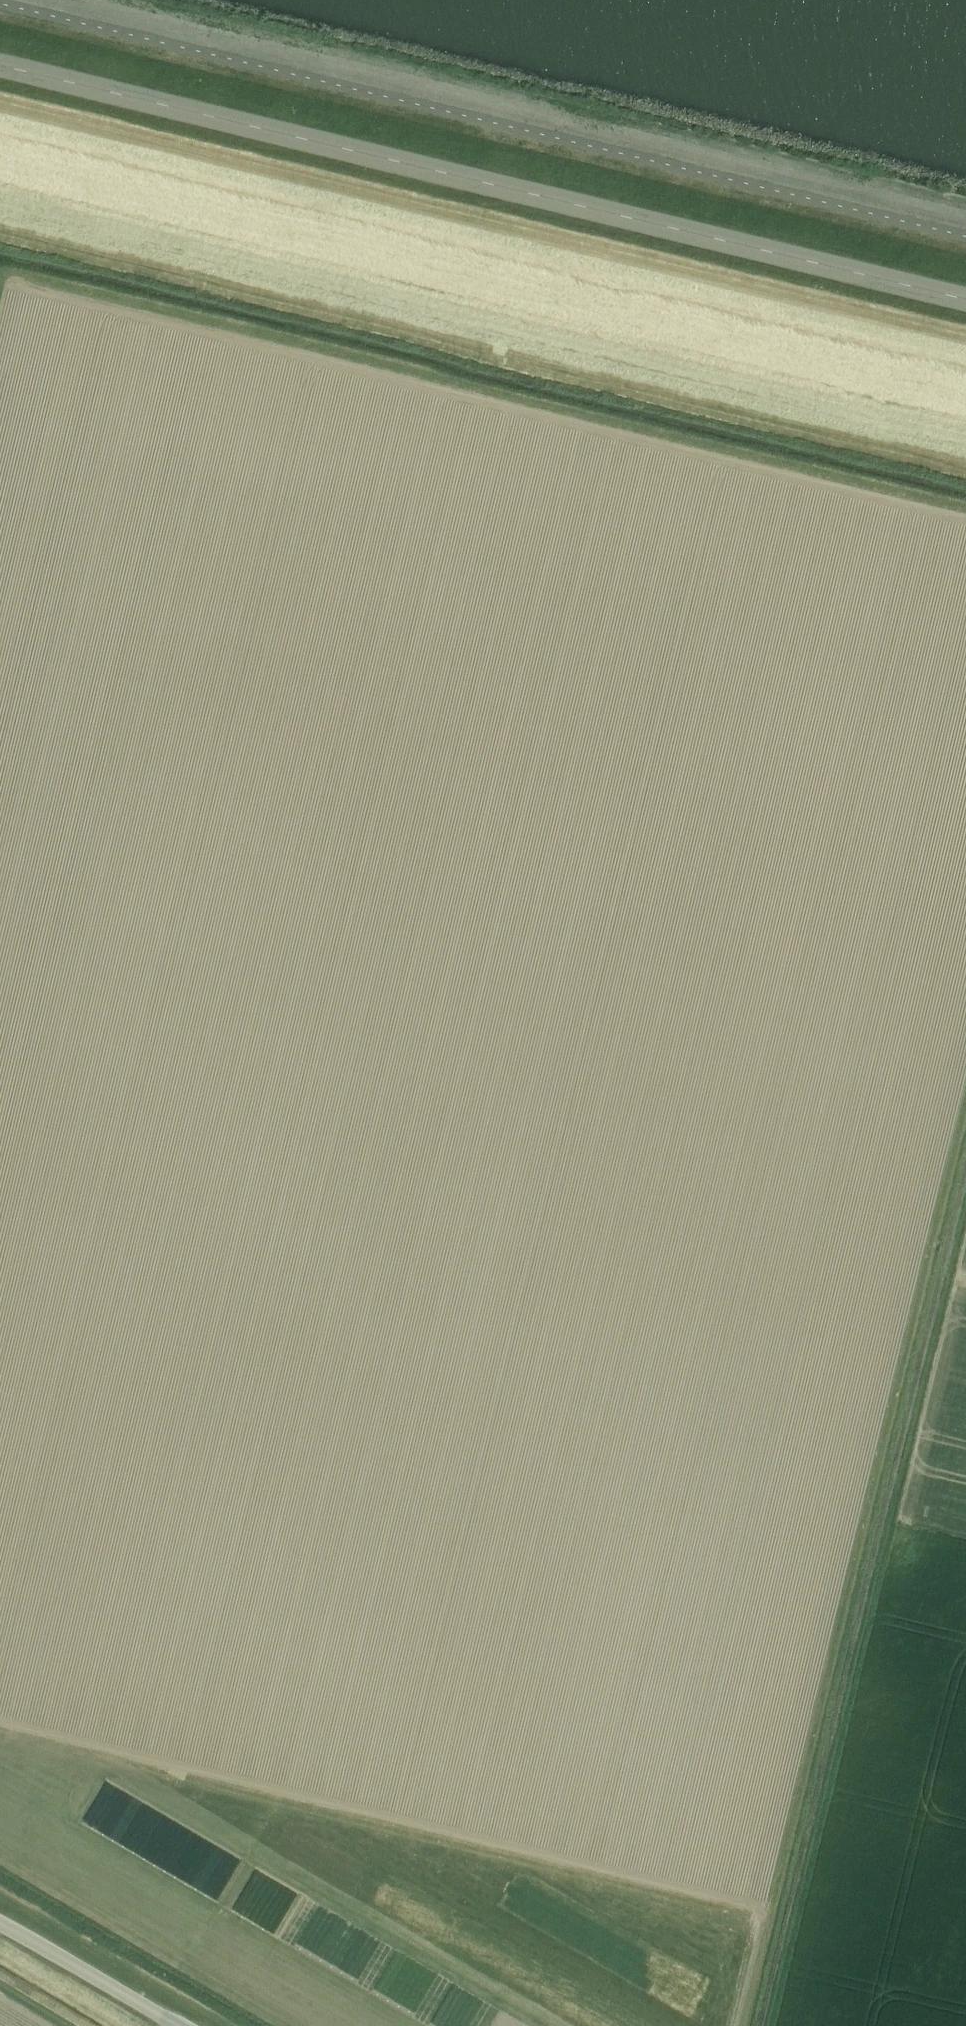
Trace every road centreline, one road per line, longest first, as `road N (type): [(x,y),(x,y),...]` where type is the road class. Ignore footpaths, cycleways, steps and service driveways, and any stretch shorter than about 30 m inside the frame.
road 1 (tertiary): [(965,302),(0,69)]
road 2 (unclassified): [(0,1927),(178,2025)]

